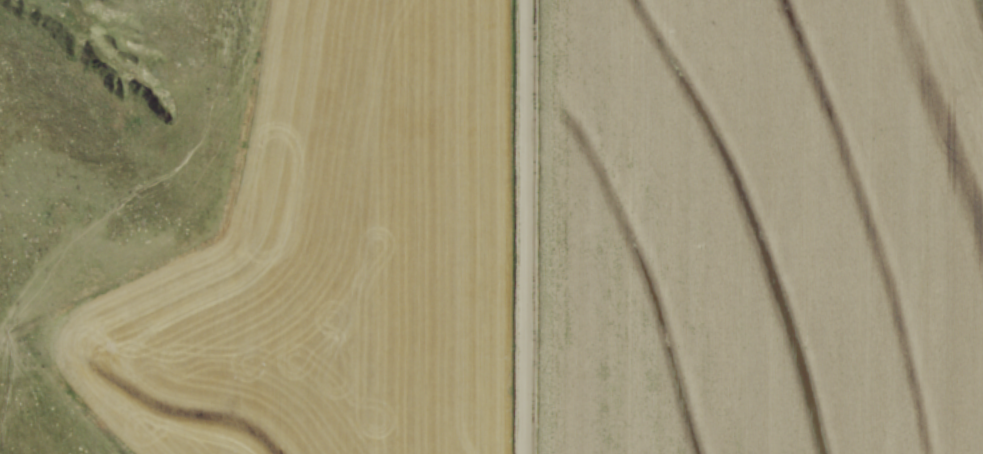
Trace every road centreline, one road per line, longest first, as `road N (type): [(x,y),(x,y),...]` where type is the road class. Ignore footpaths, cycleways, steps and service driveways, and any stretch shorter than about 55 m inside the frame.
road 1 (residential): [(522,453),(521,0)]

